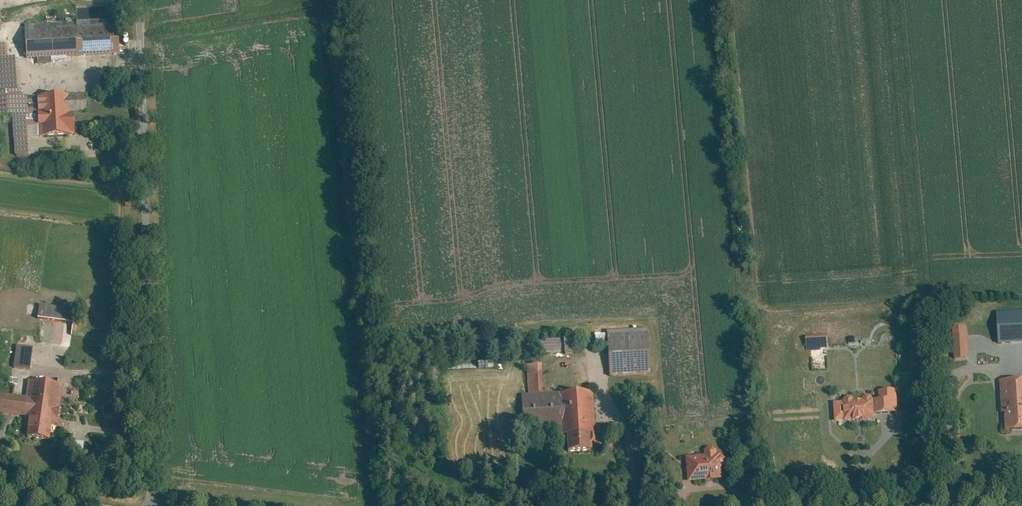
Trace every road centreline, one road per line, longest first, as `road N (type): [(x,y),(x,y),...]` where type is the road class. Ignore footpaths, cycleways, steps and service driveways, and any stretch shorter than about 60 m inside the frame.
road 1 (residential): [(137,0),(151,505)]

